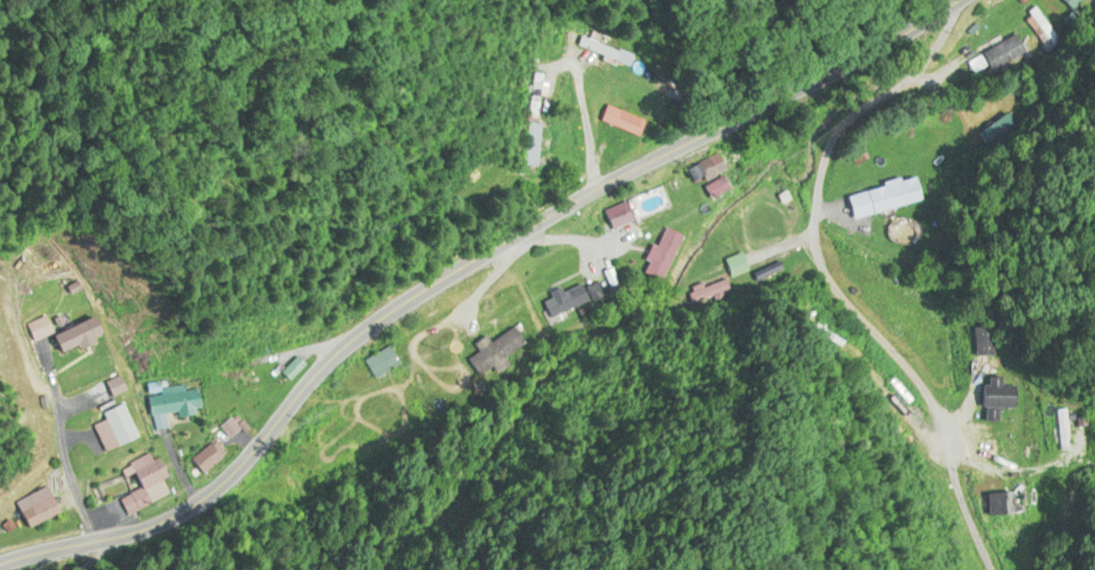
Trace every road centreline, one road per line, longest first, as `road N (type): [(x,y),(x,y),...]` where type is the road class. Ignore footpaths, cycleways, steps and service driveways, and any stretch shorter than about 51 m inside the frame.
road 1 (secondary): [(0,563),(108,540),(185,510),(244,461),(346,344),(412,296),(961,0)]

